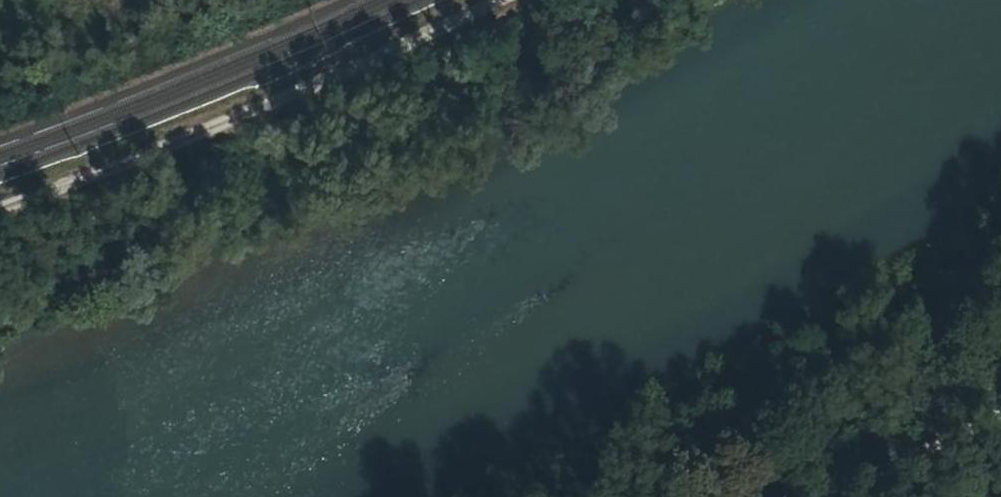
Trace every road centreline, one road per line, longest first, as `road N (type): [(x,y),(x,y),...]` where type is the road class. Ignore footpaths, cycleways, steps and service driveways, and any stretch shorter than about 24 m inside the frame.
road 1 (track): [(0,208),(340,73),(495,0)]
road 2 (track): [(828,496),(1000,415)]

